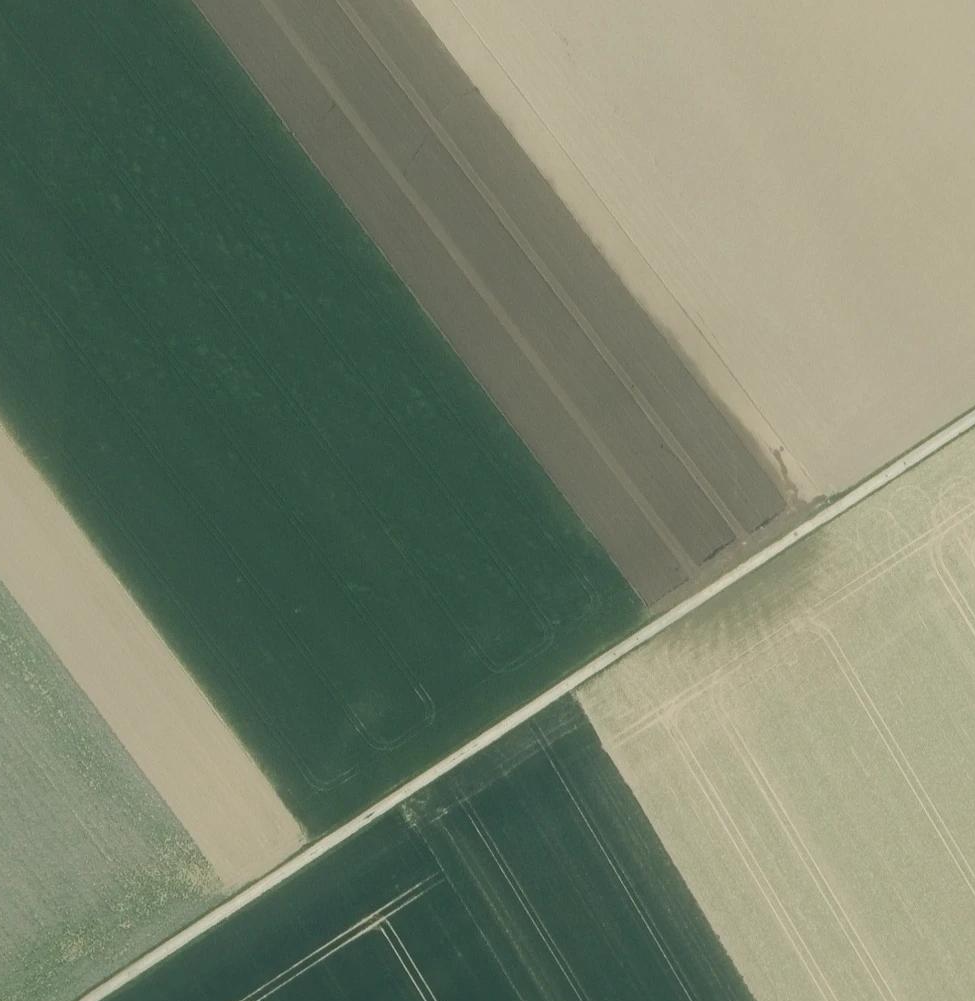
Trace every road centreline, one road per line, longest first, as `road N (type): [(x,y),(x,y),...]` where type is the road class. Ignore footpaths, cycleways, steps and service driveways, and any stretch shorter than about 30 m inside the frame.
road 1 (track): [(974,429),(102,1000)]

